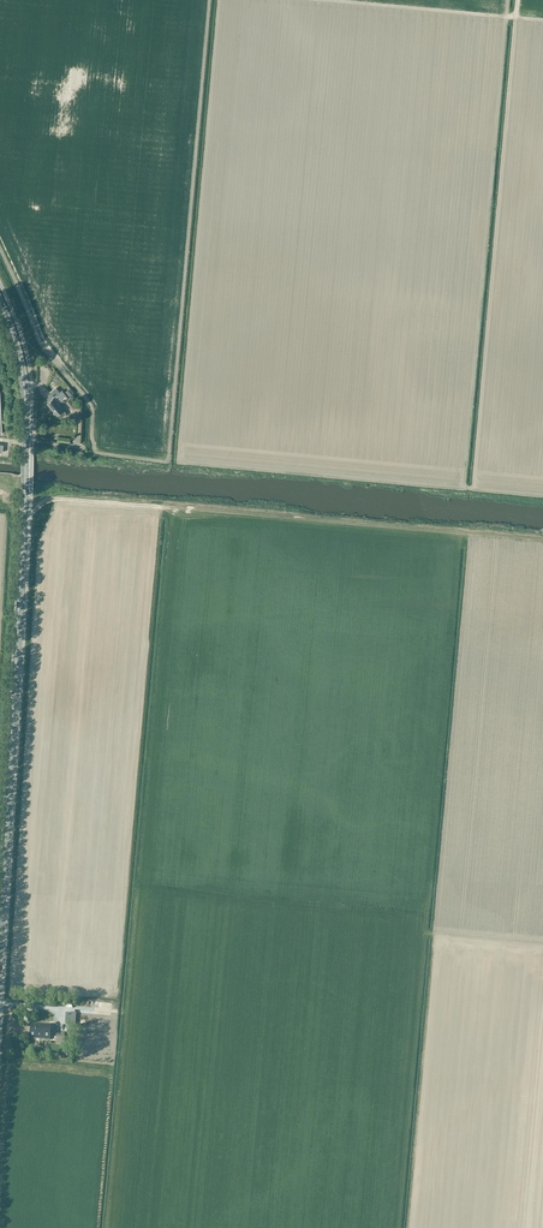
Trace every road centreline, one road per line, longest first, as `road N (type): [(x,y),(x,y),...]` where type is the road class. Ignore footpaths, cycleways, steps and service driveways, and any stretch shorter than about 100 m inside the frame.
road 1 (primary): [(0,930),(26,431),(18,352),(0,303)]

